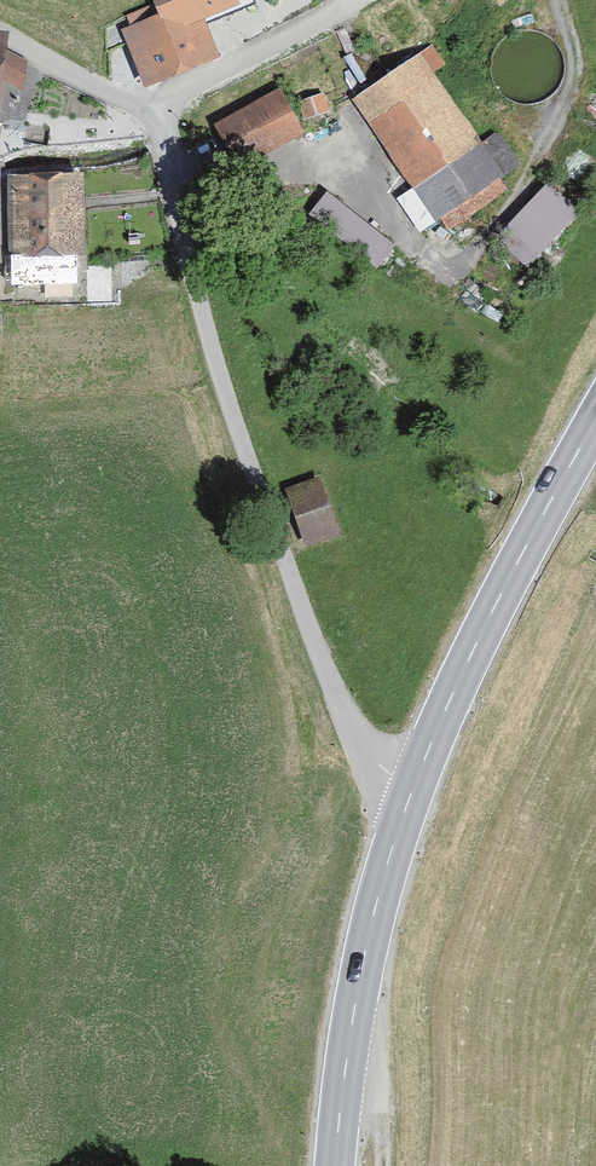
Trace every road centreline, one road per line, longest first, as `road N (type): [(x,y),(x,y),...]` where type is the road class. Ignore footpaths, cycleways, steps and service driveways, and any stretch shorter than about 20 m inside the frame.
road 1 (unclassified): [(412,791),(365,751),(324,666),(235,419),(149,102)]
road 2 (track): [(341,168),(440,256),(474,249),(524,187),(571,87),(573,52),(558,0)]
road 3 (secondary): [(412,791),(466,663),(595,420)]
road 4 (secondary): [(335,1165),(365,953),(412,791)]
road 5 (unclassified): [(360,0),(149,102)]
road 6 (unclassified): [(149,102),(107,93),(0,32)]
road 7 (track): [(384,1165),(375,1080),(349,1043)]

